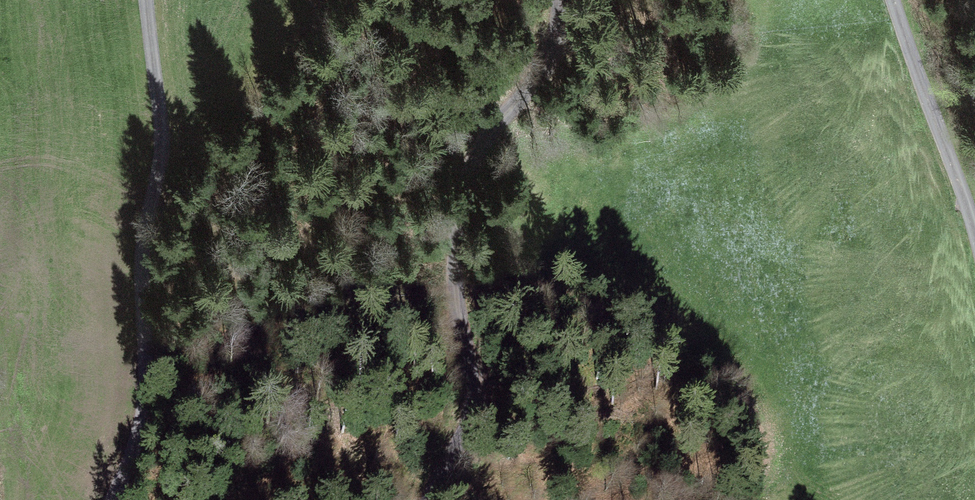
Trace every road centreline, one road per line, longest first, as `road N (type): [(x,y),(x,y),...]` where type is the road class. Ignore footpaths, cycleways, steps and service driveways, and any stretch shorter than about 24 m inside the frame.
road 1 (track): [(561,0),(554,55),(485,137),(462,193),(458,330),(476,402),(432,499)]
road 2 (track): [(113,499),(145,411),(142,272),(162,138),(150,0)]
road 3 (track): [(974,236),(894,0)]

